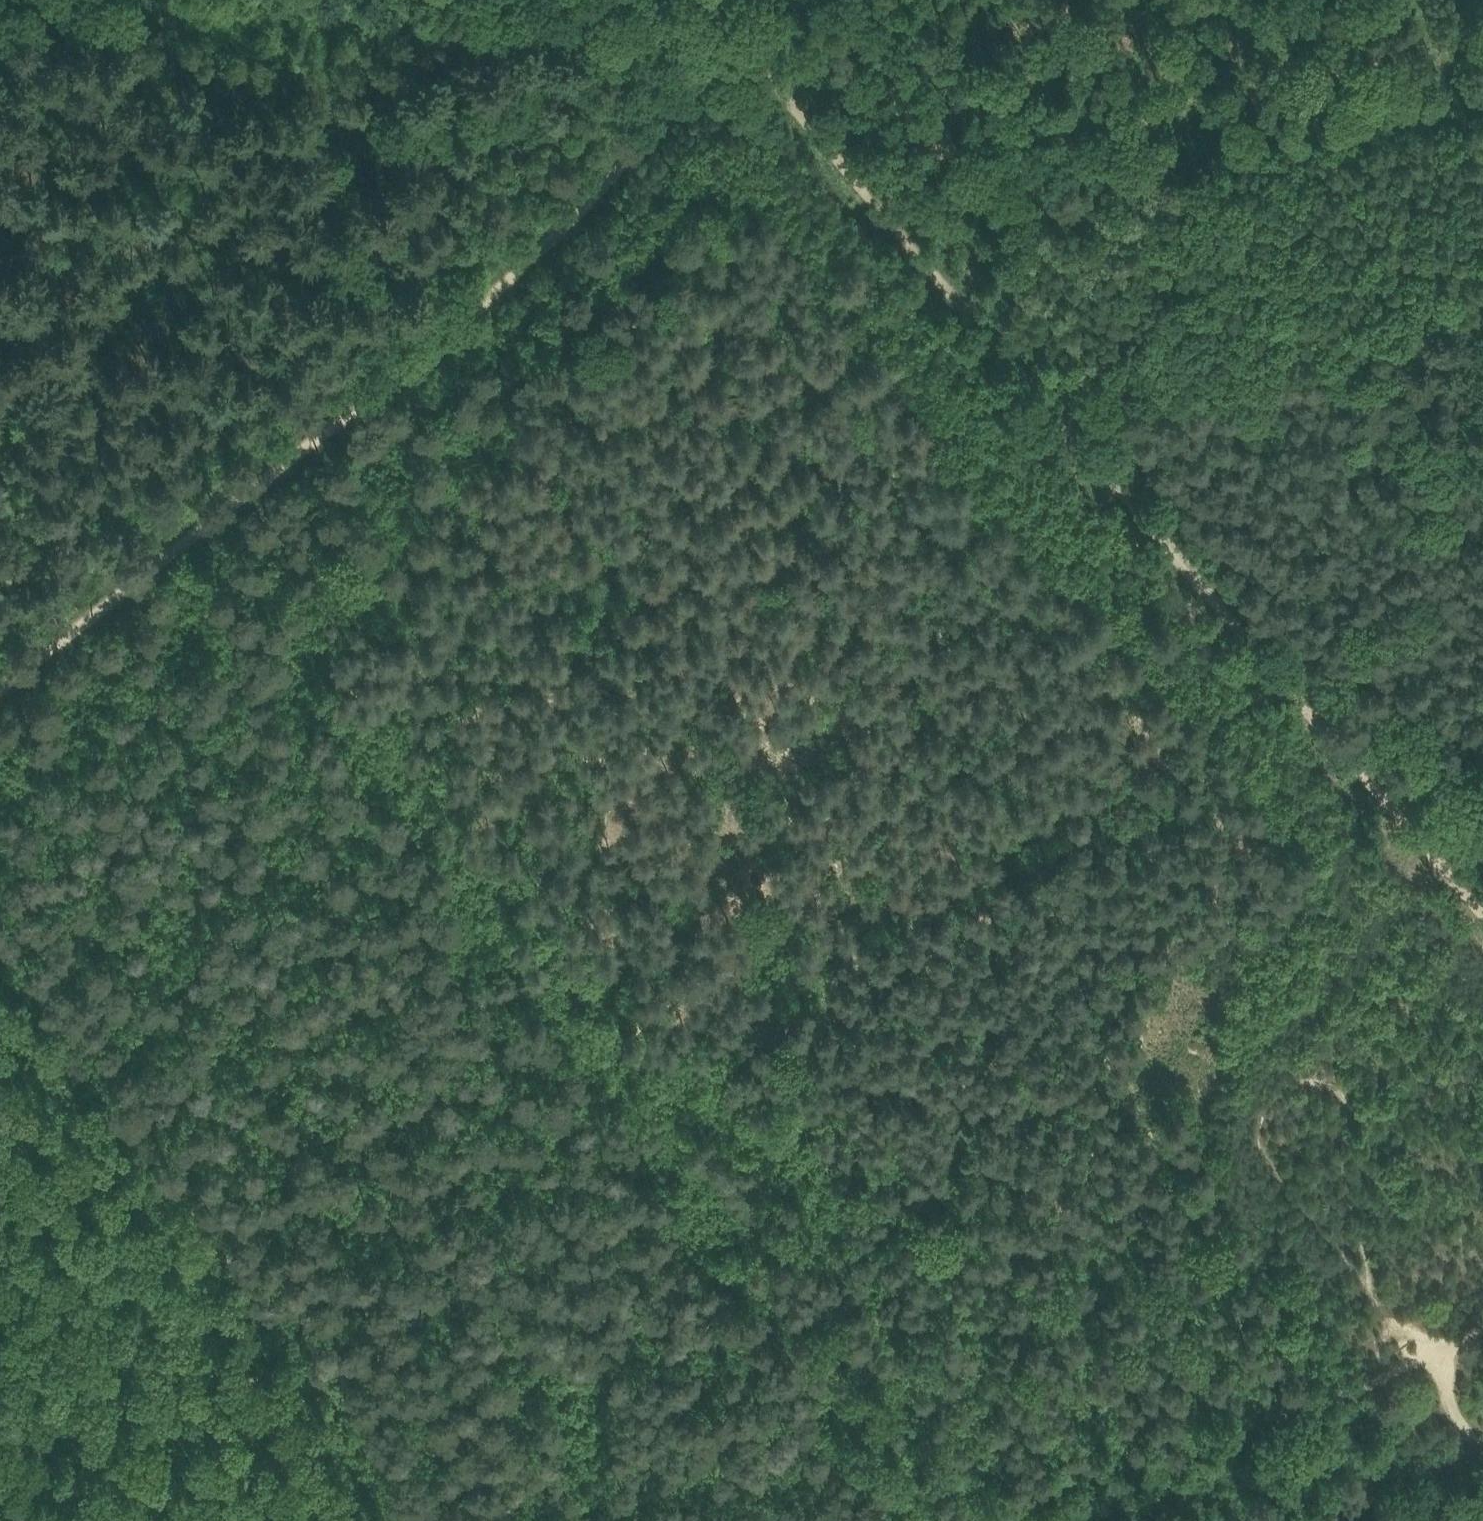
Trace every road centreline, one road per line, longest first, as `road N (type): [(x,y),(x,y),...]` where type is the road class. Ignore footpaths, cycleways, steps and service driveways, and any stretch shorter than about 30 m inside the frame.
road 1 (track): [(1482,907),(732,44)]
road 2 (track): [(0,687),(473,310),(586,210),(732,44)]
road 3 (track): [(1482,1337),(944,1520)]
road 4 (track): [(1284,678),(1234,706),(1078,724),(919,722),(805,760)]

